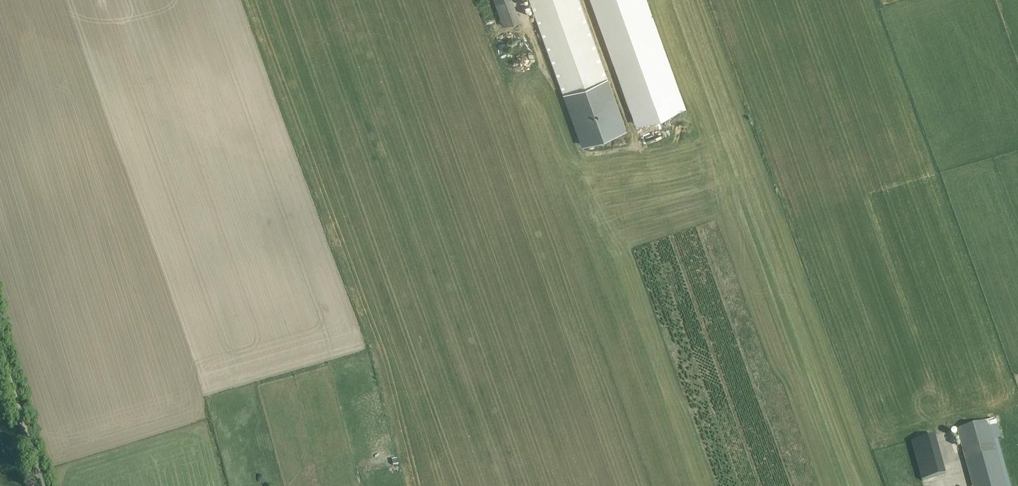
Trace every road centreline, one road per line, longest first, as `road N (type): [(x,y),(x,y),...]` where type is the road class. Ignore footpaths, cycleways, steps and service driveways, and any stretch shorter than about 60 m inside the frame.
road 1 (unclassified): [(43,485),(0,348)]

